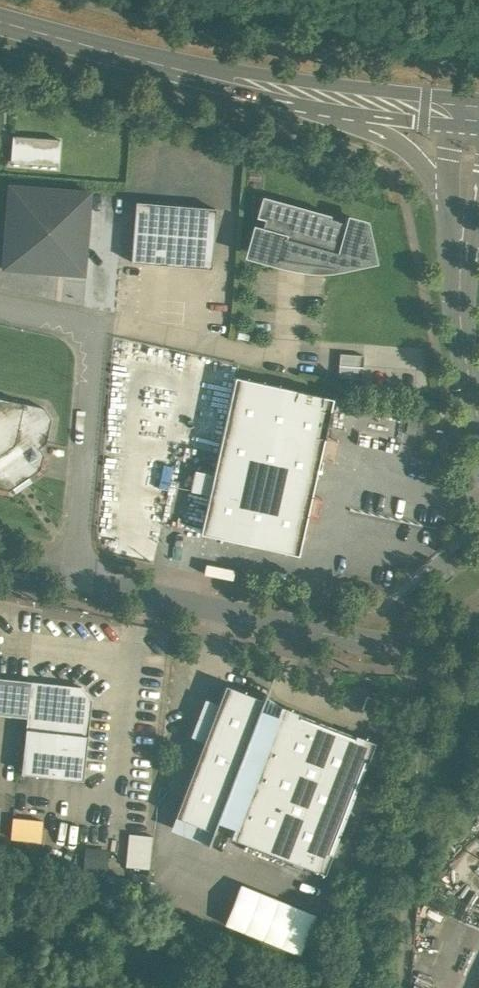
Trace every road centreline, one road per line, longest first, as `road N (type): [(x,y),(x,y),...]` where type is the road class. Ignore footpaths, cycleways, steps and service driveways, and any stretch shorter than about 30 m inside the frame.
road 1 (unclassified): [(478,627),(391,647),(69,577)]
road 2 (unclassified): [(69,577),(102,332),(0,308)]
road 3 (track): [(403,987),(428,642)]
road 4 (unclassified): [(191,76),(210,89),(395,143),(461,217)]
road 5 (secondary): [(474,114),(191,76)]
road 6 (unclassified): [(461,217),(464,347),(478,422)]
road 7 (secondary): [(191,76),(0,24)]

